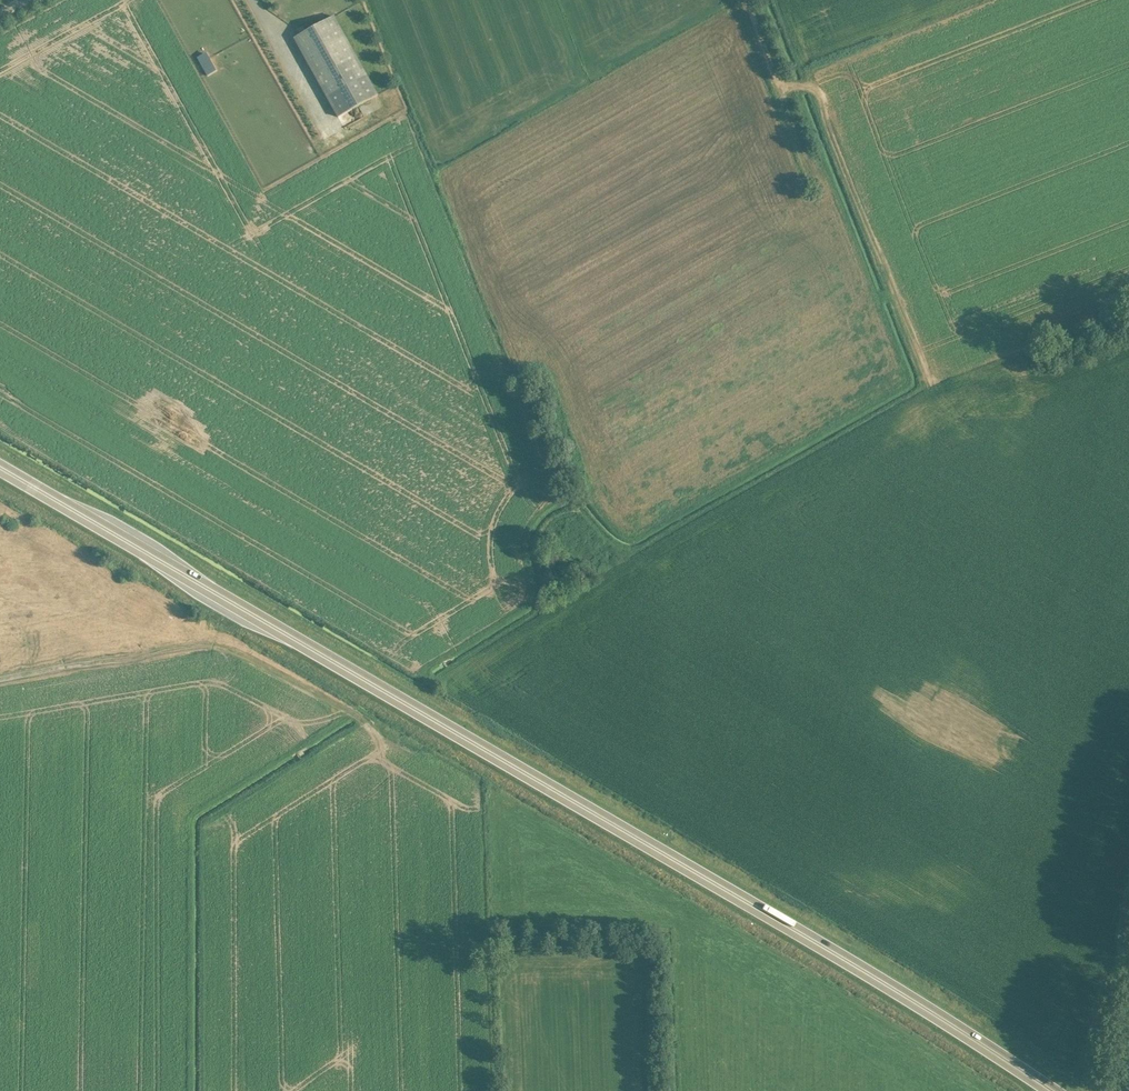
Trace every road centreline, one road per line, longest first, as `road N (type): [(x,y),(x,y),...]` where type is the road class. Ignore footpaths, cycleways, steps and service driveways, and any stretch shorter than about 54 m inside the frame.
road 1 (primary): [(1052,1090),(0,466)]

